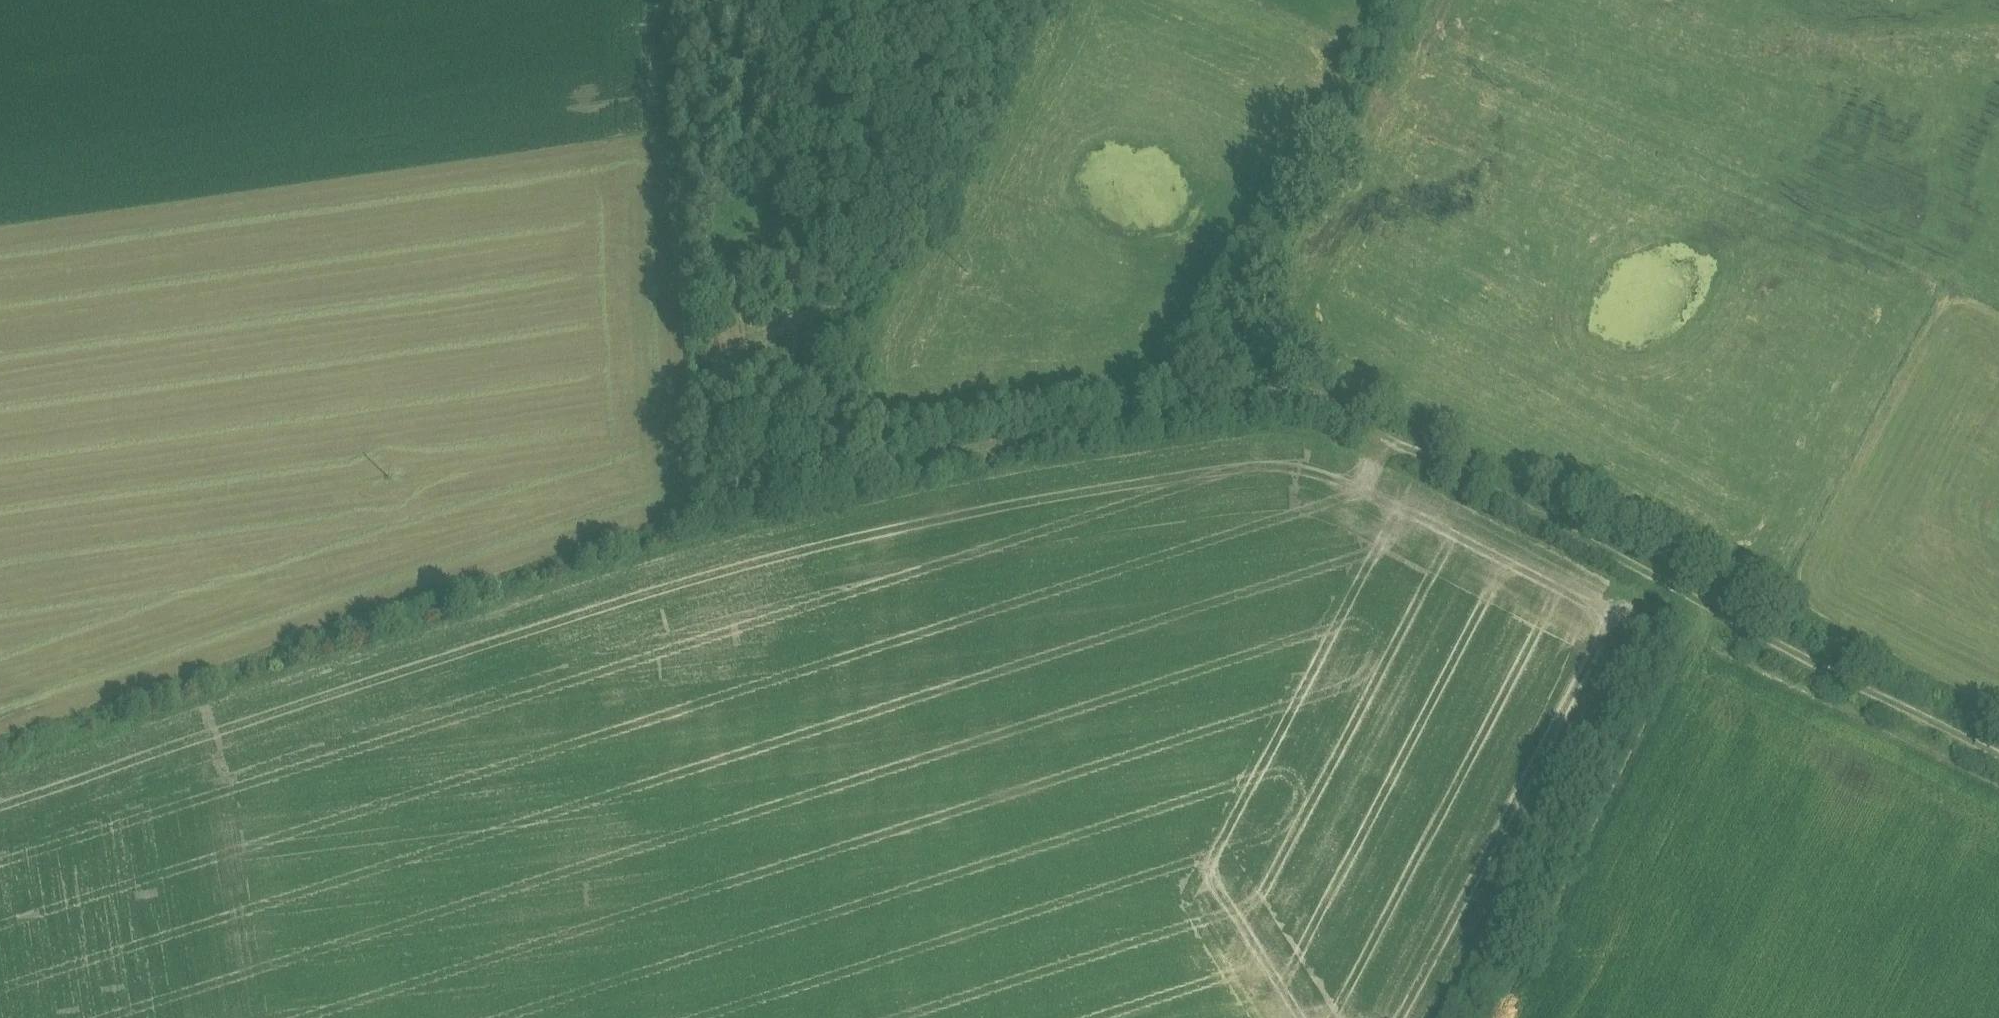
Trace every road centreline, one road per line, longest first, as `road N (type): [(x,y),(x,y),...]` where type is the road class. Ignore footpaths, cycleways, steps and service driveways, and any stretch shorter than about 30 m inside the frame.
road 1 (track): [(1699,604),(1339,410),(1288,392),(1217,402),(717,549)]
road 2 (track): [(1474,1017),(1699,604),(1998,757)]

